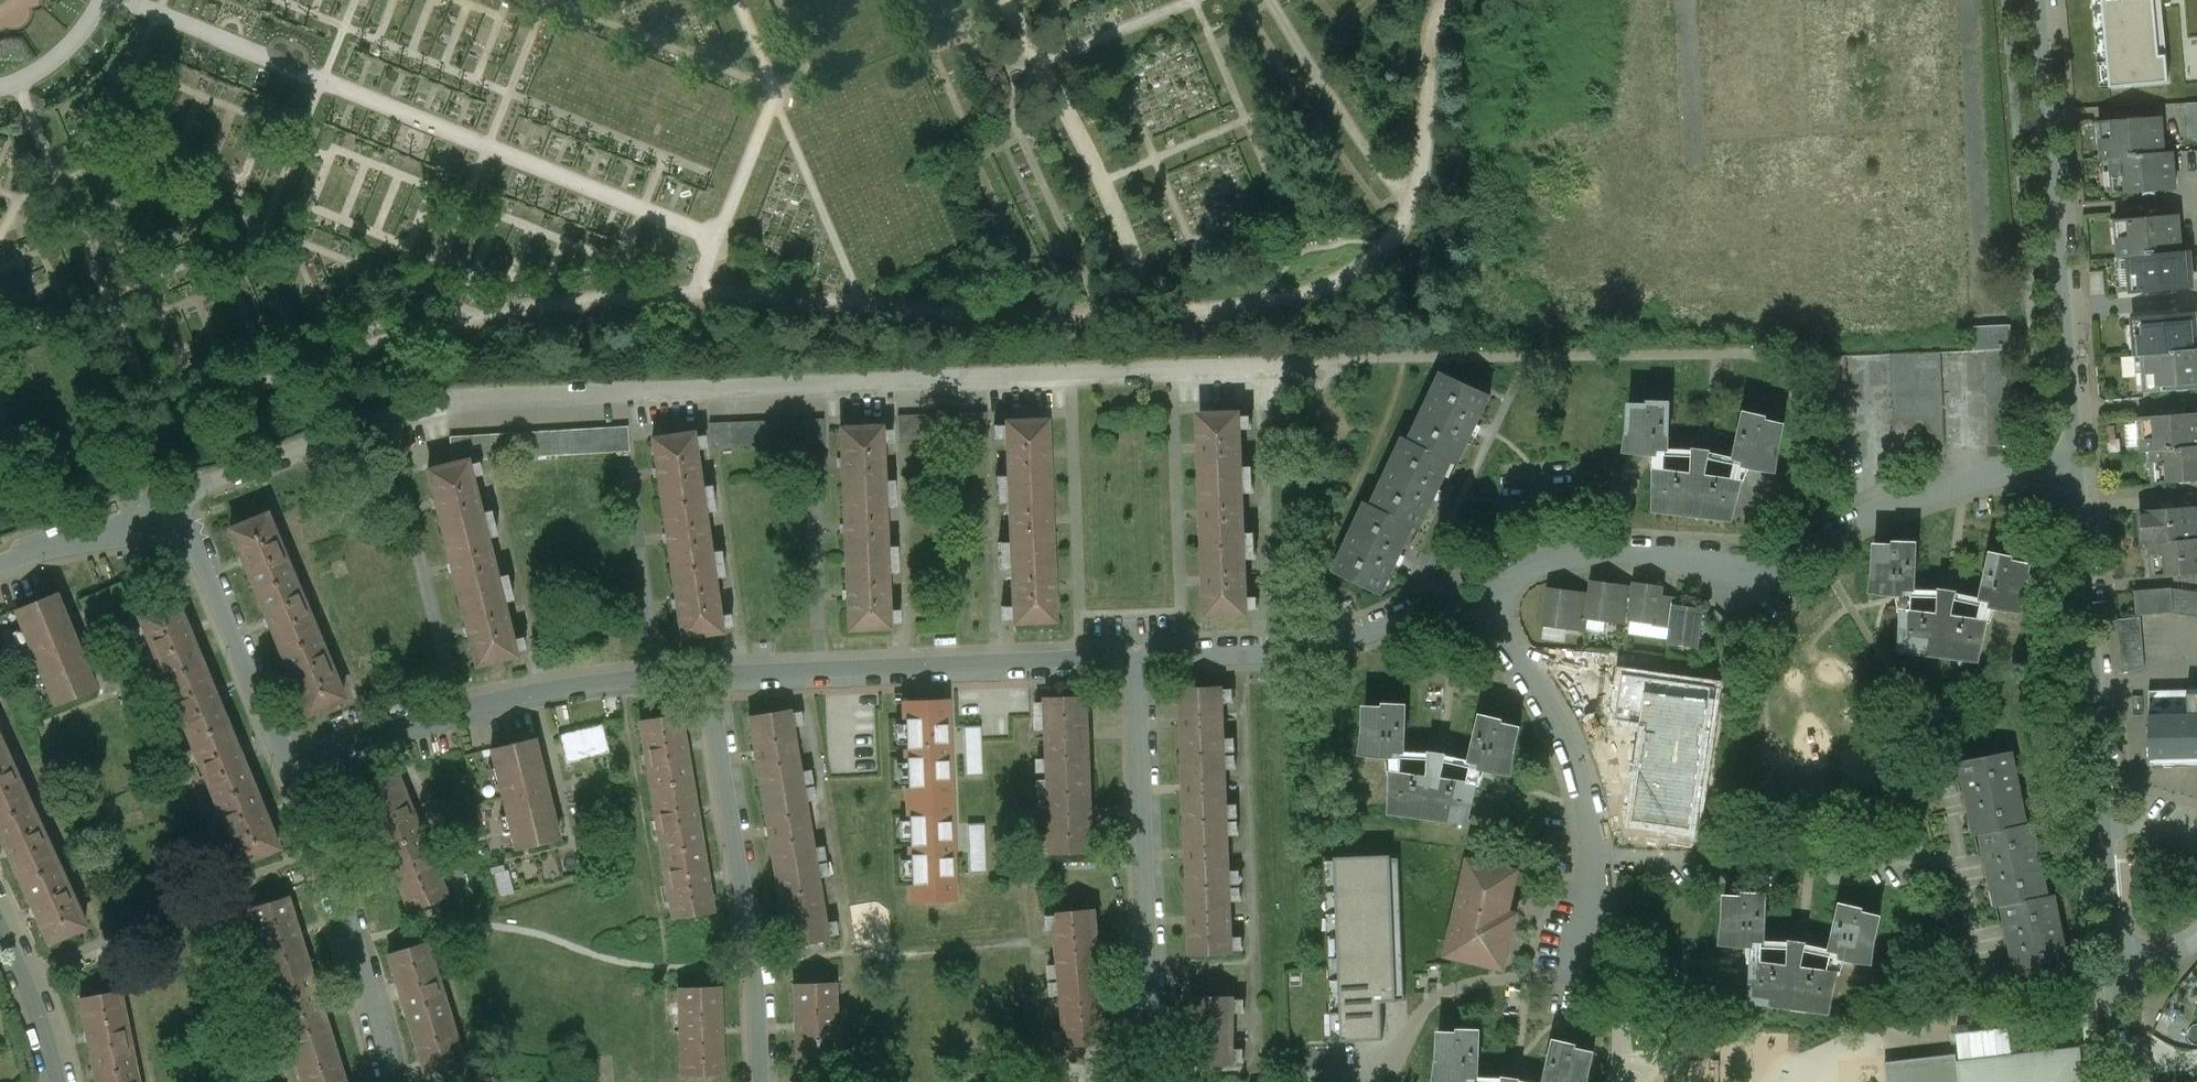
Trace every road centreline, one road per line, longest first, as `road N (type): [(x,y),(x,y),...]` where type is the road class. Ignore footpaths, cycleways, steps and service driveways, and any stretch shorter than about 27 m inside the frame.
road 1 (residential): [(165,502),(377,419),(448,401),(1661,352)]
road 2 (residential): [(1472,586),(1613,551),(1752,561),(1812,546),(1945,488),(2078,476)]
road 3 (residential): [(2113,957),(2078,476)]
road 4 (residential): [(2078,476),(2036,0)]
road 5 (residential): [(283,772),(535,693),(705,676)]
road 6 (residential): [(705,676),(1137,656)]
road 7 (residential): [(1155,1081),(1137,656)]
road 8 (residential): [(758,1081),(754,993),(705,676)]
road 9 (residential): [(1472,586),(1547,704),(1594,817),(1596,855),(1581,941)]
road 10 (residential): [(1137,656),(1331,640),(1472,586)]
road 11 (residential): [(283,772),(392,1081)]
road 12 (residential): [(165,502),(283,772)]
road 13 (residential): [(0,560),(165,502)]
road 14 (residential): [(63,1081),(0,922)]
road 15 (residential): [(2127,1081),(2113,957)]

